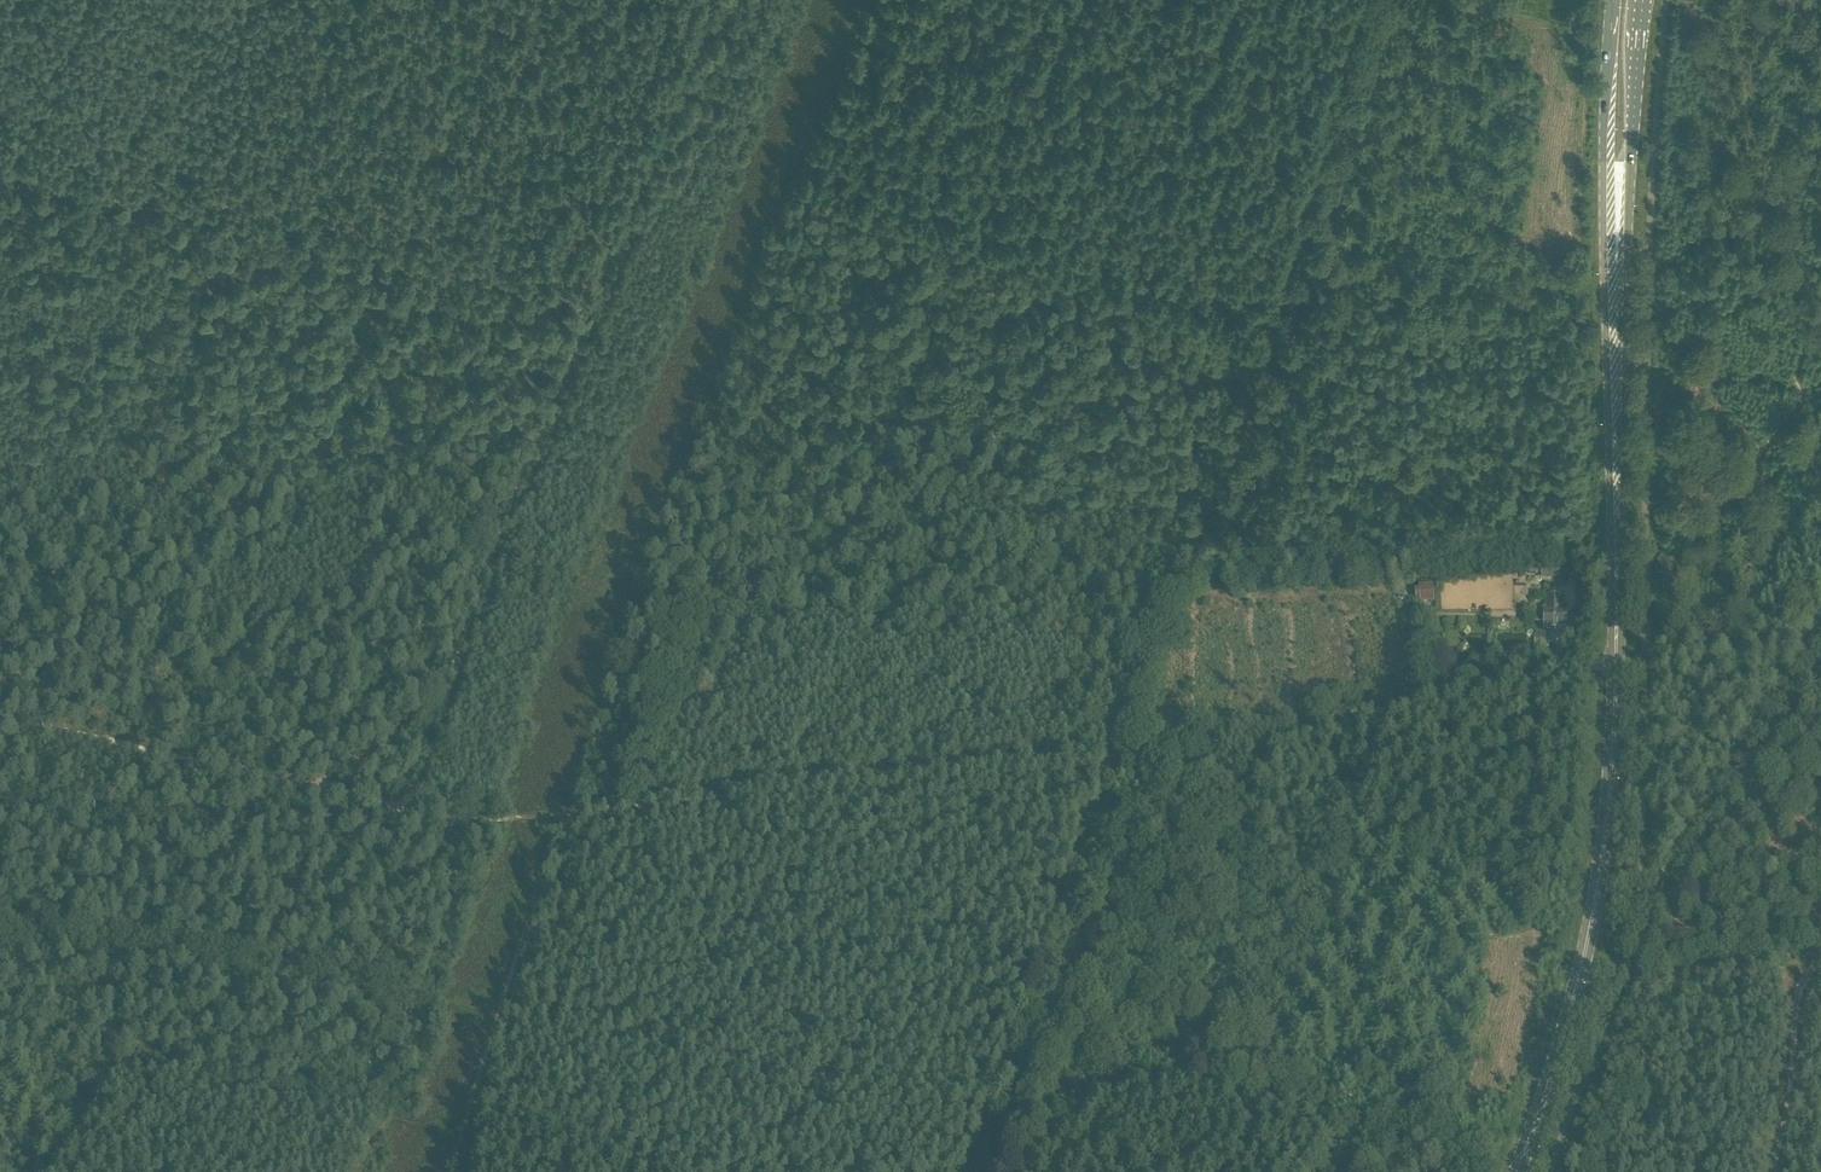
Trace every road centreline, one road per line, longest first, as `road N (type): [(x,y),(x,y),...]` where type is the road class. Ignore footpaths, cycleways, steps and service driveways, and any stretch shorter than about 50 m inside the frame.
road 1 (primary): [(1530,1142),(1572,1014),(1610,802),(1612,202)]
road 2 (track): [(1144,628),(1179,642),(1199,612),(1313,269),(1373,0)]
road 3 (track): [(1074,588),(1027,561),(1242,0)]
road 4 (track): [(1121,755),(1757,631)]
road 5 (track): [(971,1171),(1121,755),(1144,628)]
road 6 (track): [(1121,755),(647,798)]
road 7 (track): [(883,432),(1048,0)]
road 8 (track): [(434,706),(591,302)]
road 9 (track): [(440,1171),(548,809)]
road 10 (track): [(0,711),(301,781)]
road 11 (track): [(647,798),(447,817),(399,808)]
road 12 (track): [(1777,1171),(1799,998),(1820,962)]
road 13 (primary): [(1612,202),(1634,132),(1646,0)]
road 14 (primary): [(1614,0),(1605,79),(1612,202)]

